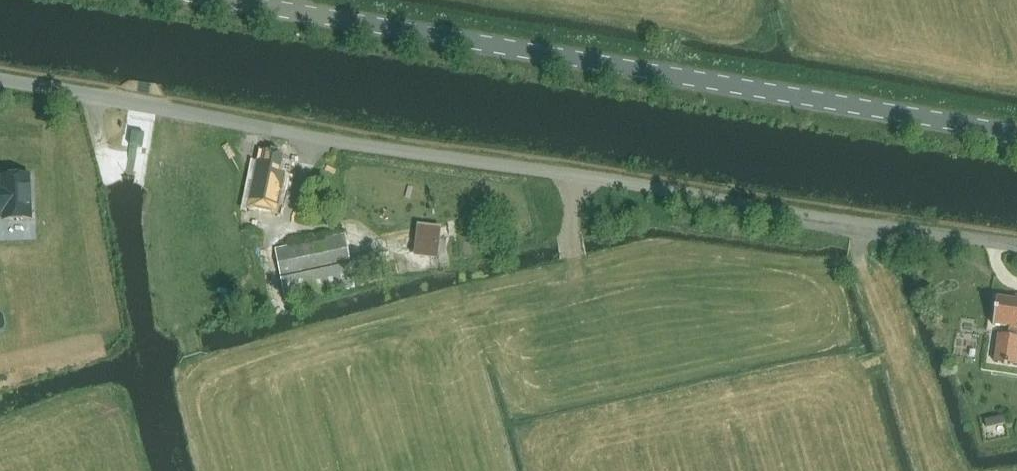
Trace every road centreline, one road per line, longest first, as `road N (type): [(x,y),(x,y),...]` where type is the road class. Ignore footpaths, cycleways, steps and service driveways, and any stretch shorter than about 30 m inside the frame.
road 1 (unclassified): [(1016,252),(0,81)]
road 2 (tertiary): [(1016,132),(231,0)]

